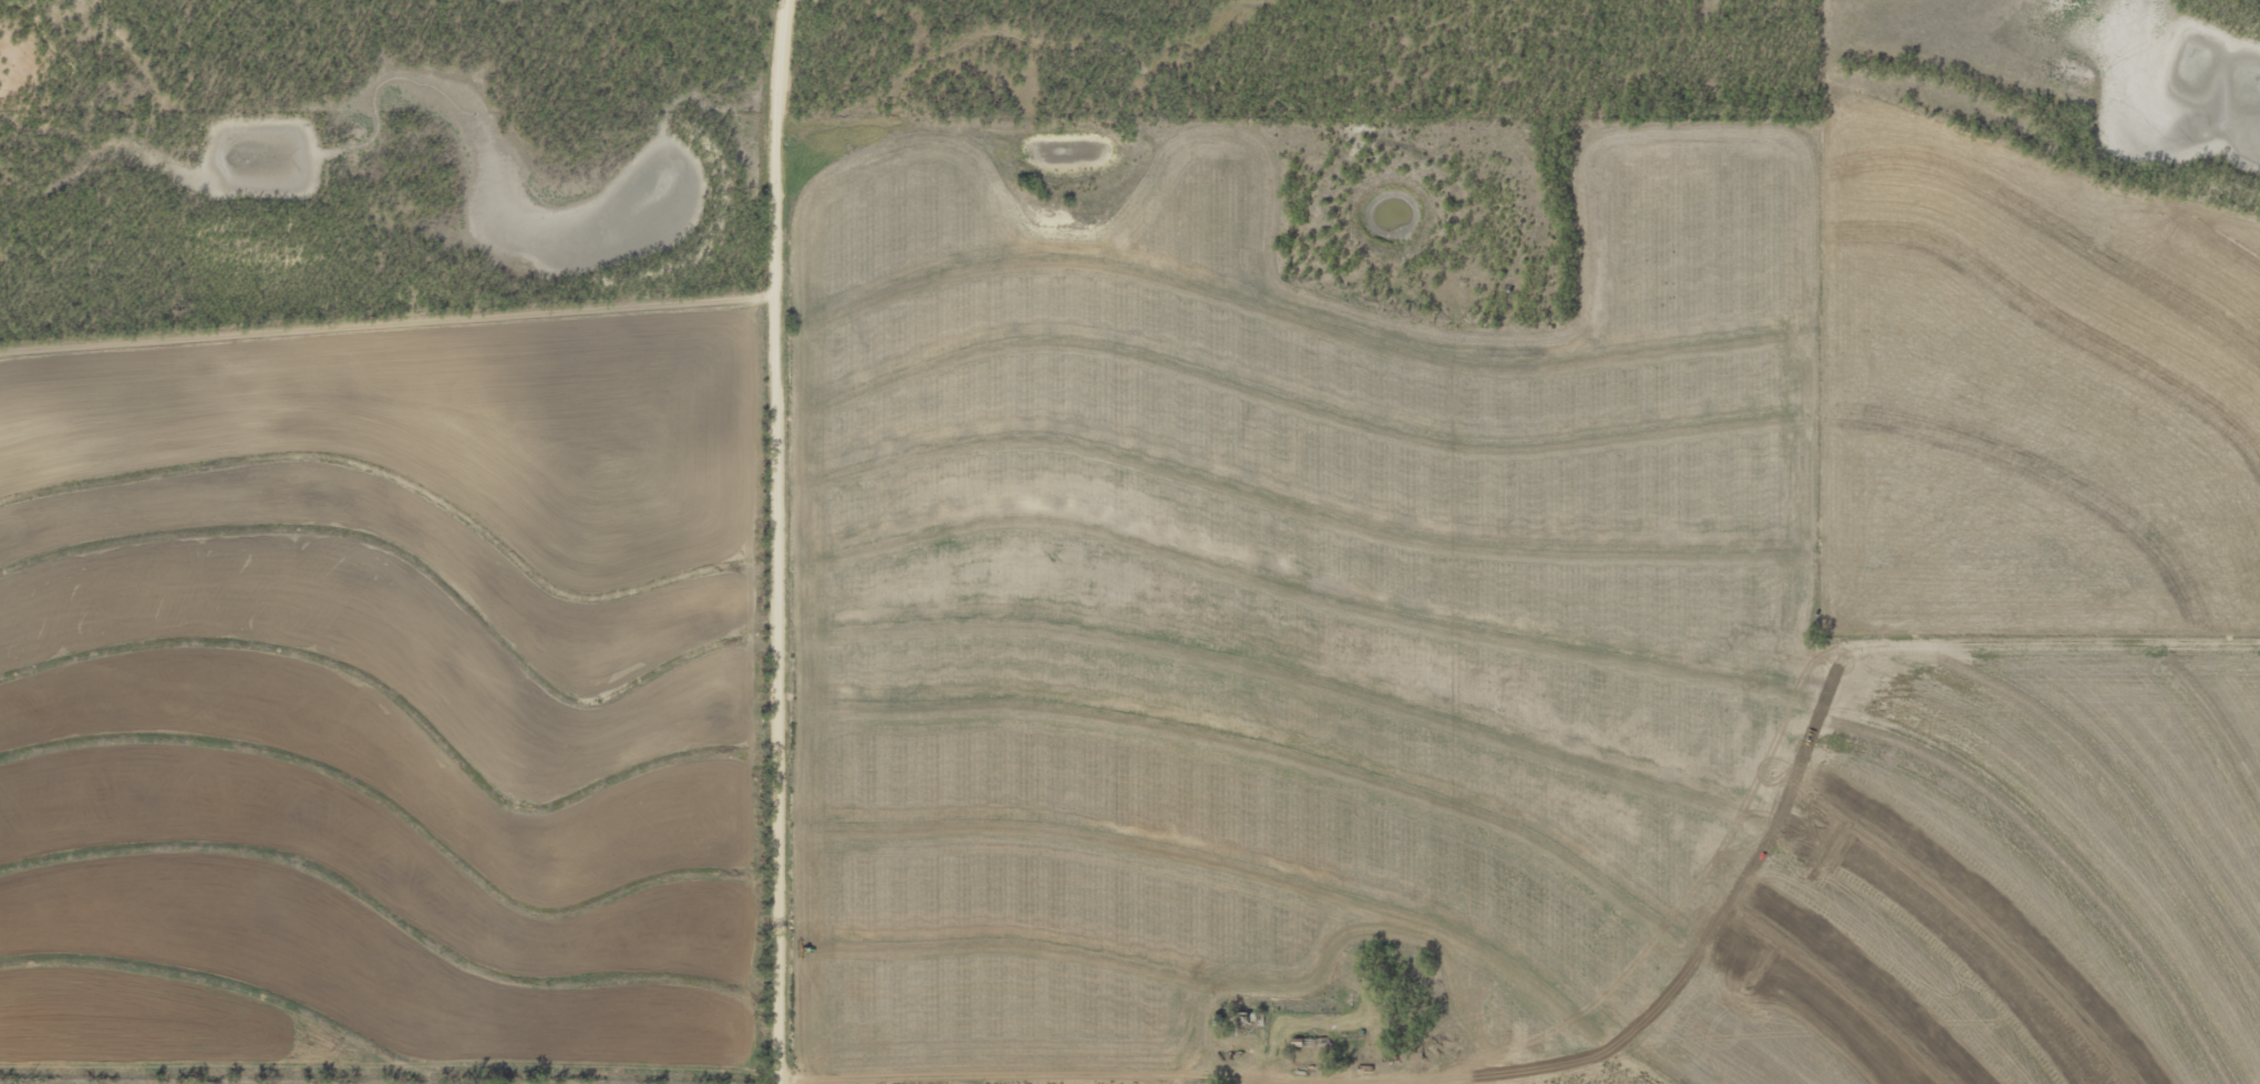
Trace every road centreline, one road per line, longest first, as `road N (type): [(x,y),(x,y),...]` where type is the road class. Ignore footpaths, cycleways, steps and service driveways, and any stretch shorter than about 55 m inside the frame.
road 1 (residential): [(806,1083),(819,0)]

